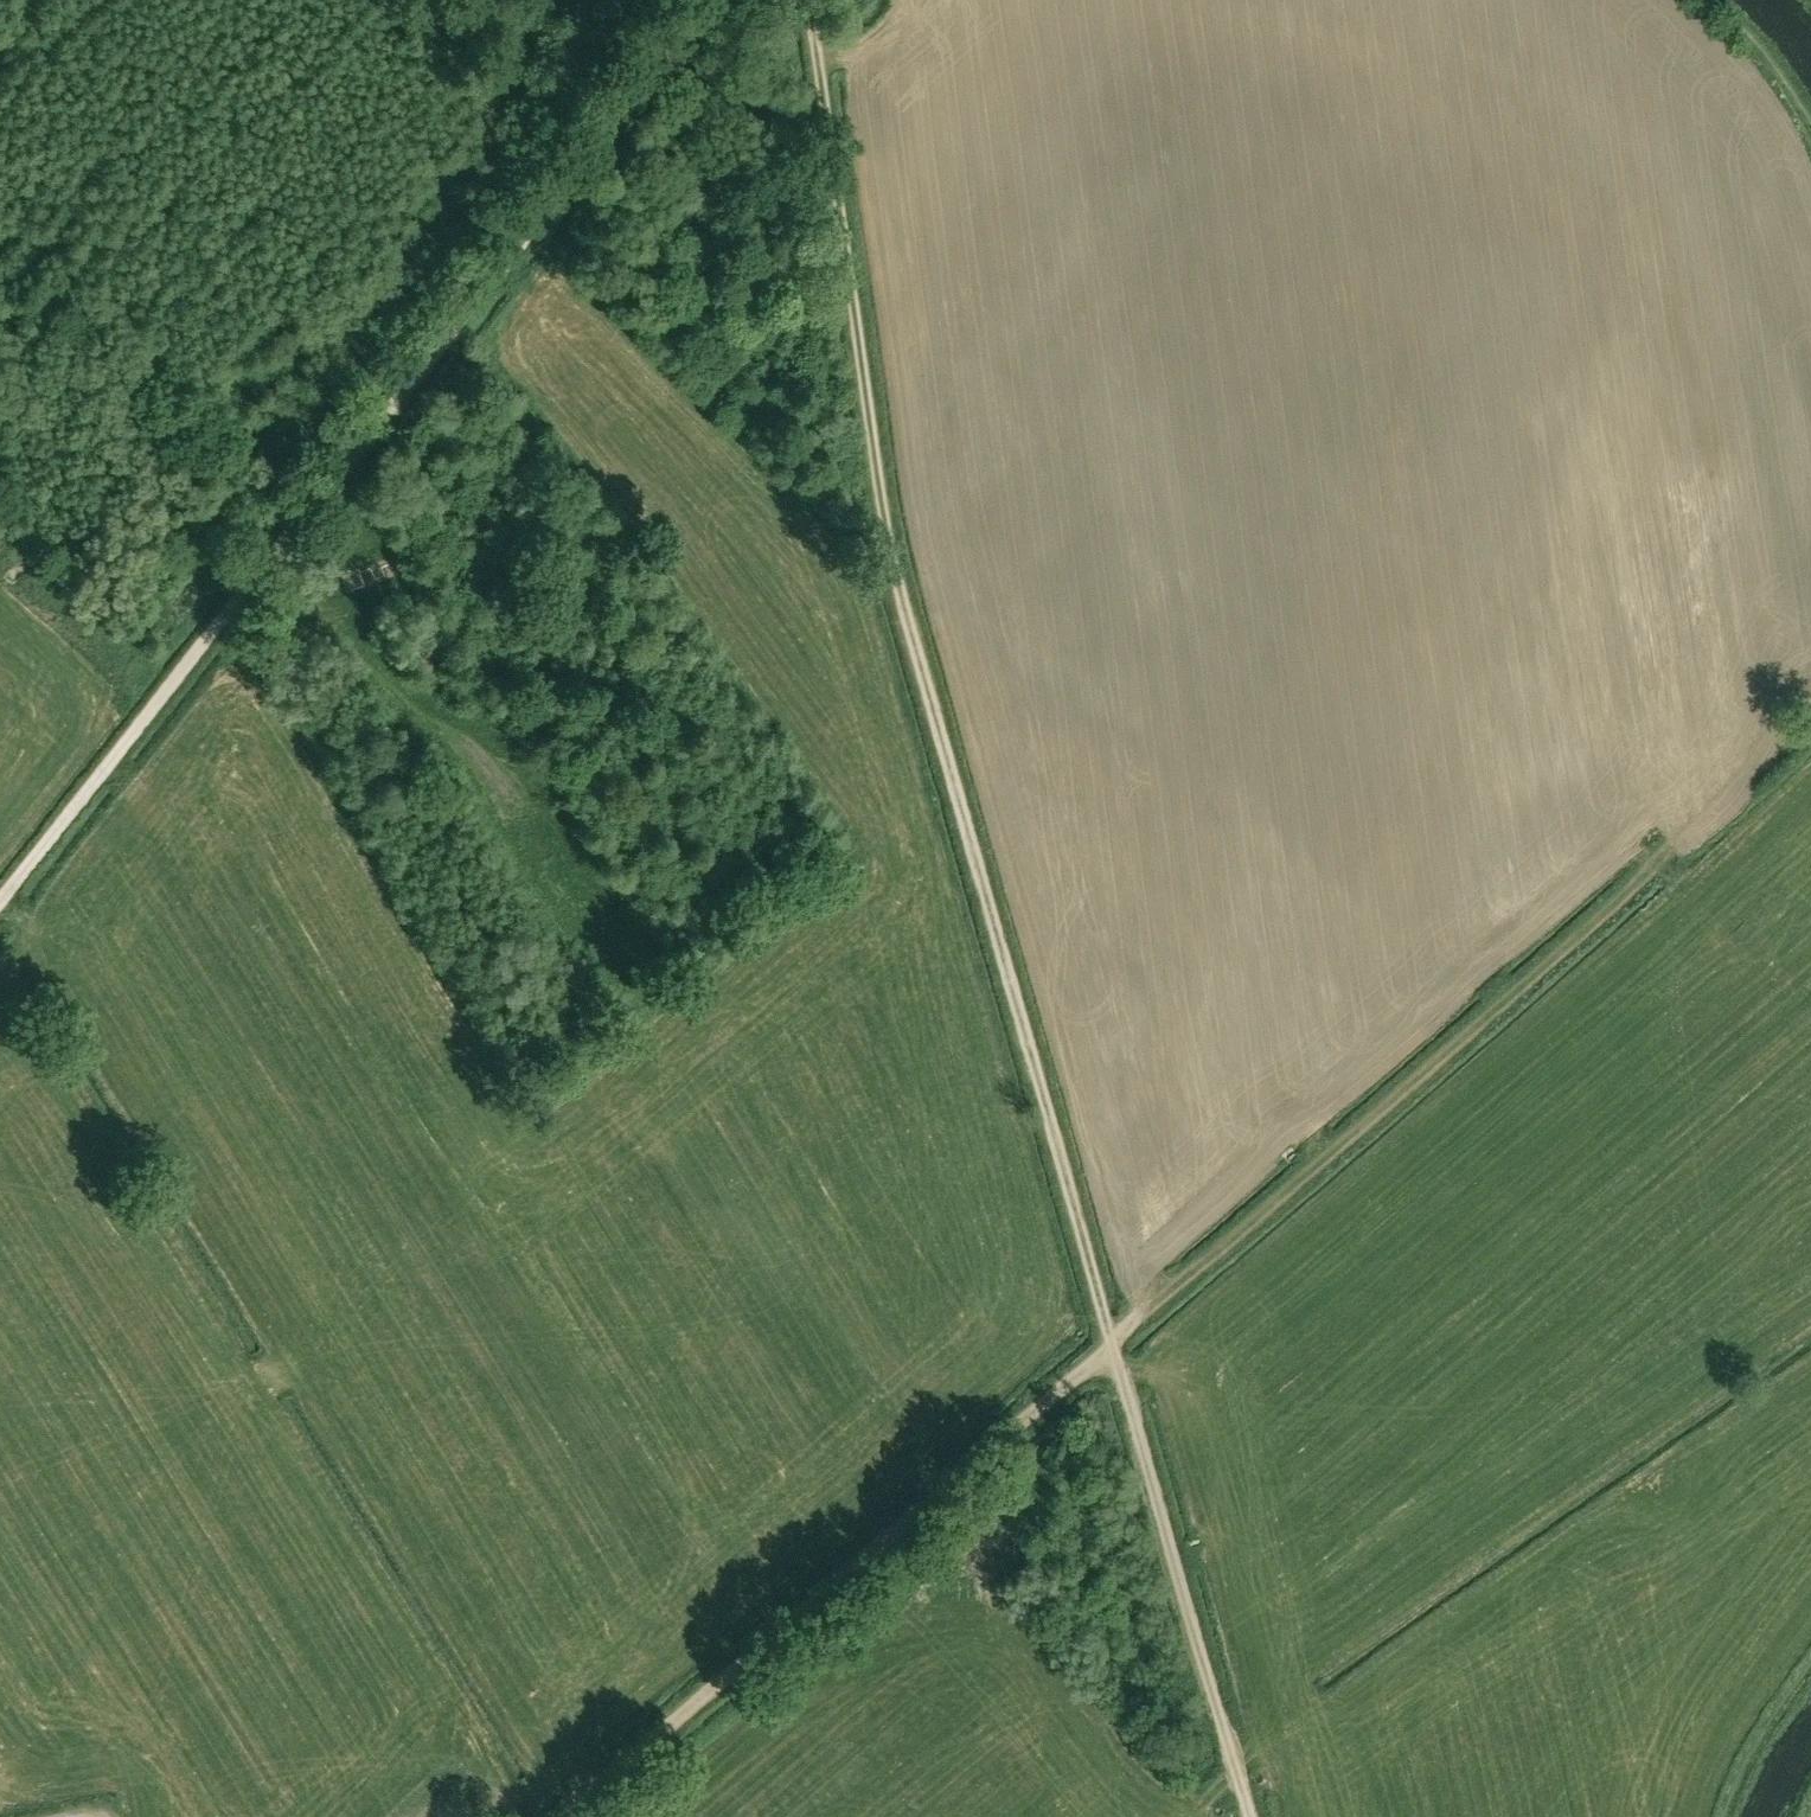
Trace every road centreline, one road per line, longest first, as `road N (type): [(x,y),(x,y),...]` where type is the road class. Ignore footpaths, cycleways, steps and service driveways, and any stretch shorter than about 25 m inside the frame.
road 1 (track): [(1115,1339),(916,631),(876,447),(809,0)]
road 2 (track): [(0,901),(719,0)]
road 3 (track): [(570,1816),(1115,1339)]
road 4 (track): [(1115,1339),(1648,872)]
road 5 (track): [(1250,1816),(1115,1339)]

